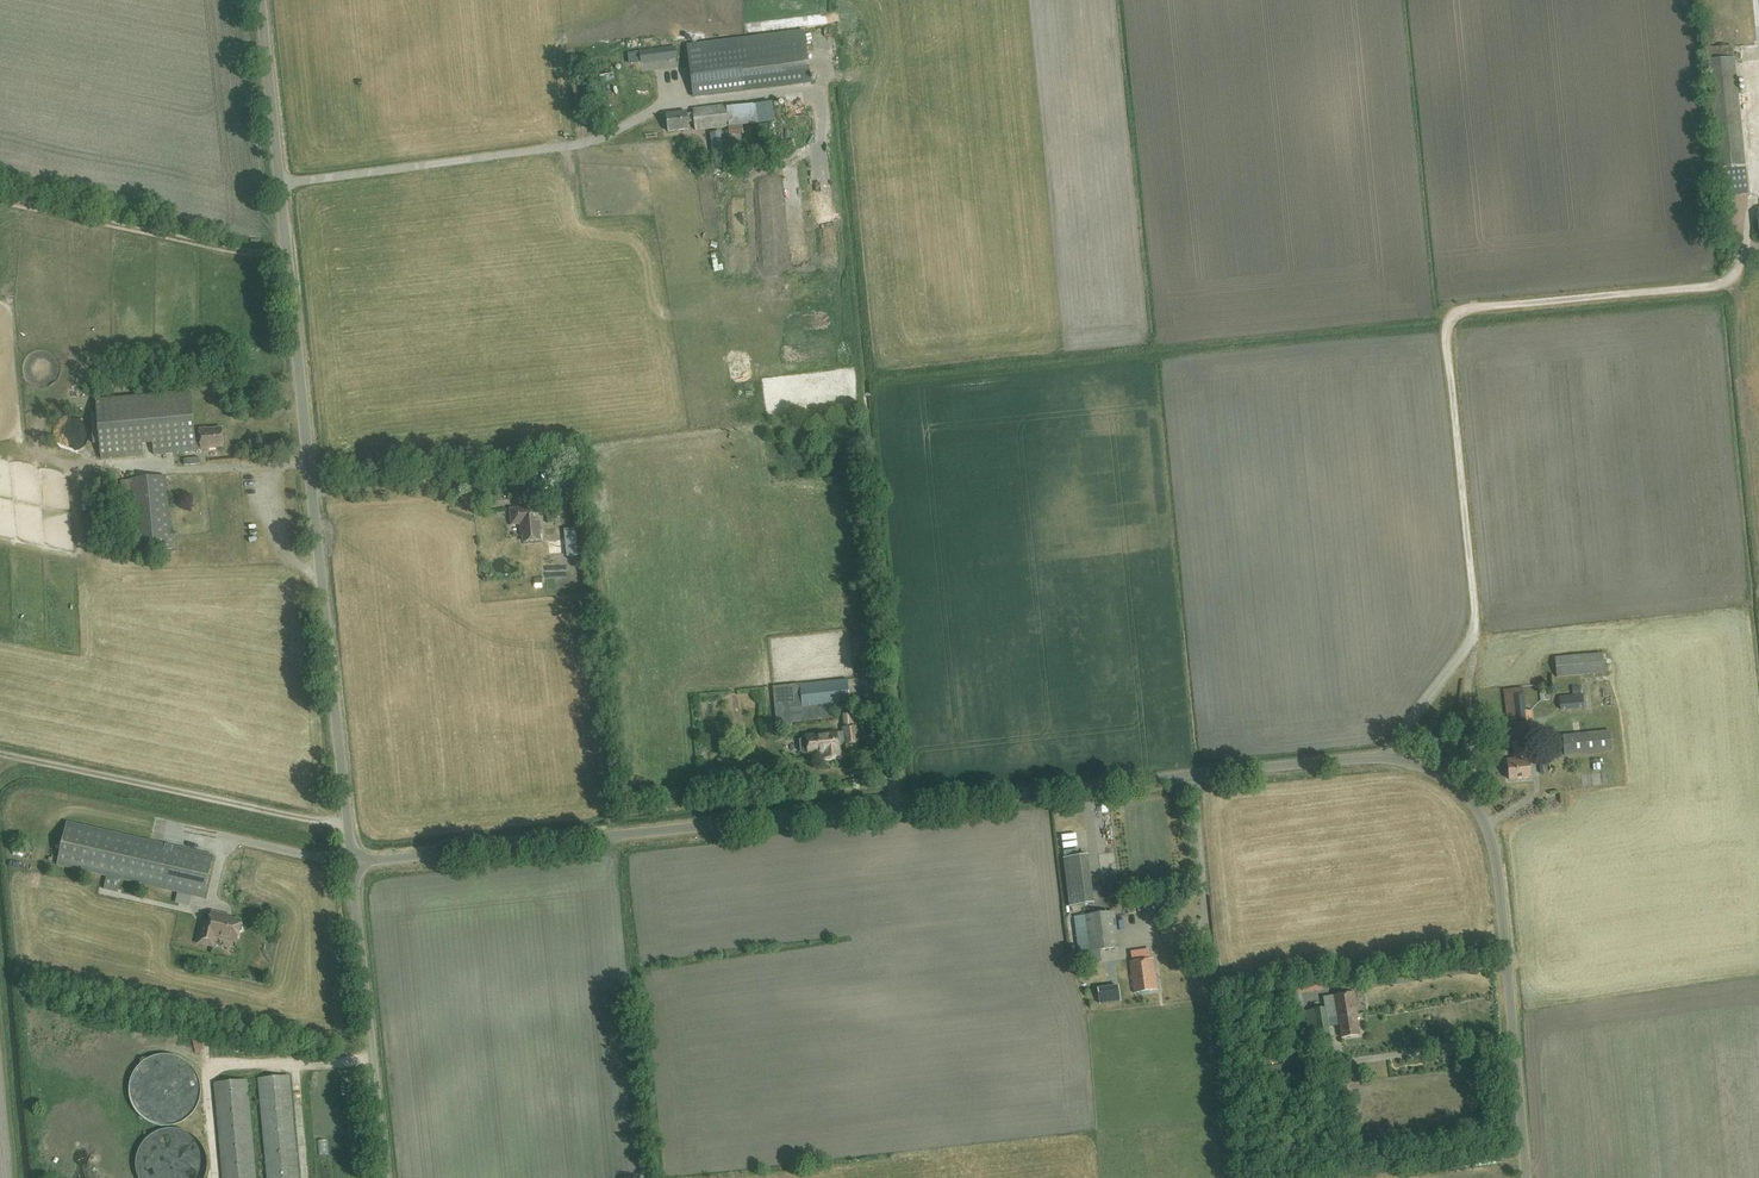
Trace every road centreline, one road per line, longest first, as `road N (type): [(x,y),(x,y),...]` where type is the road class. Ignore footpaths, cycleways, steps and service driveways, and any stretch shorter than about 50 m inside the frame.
road 1 (unclassified): [(1524,1177),(1495,854),(1454,789),(1392,759),(350,865)]
road 2 (unclassified): [(350,865),(262,0)]
road 3 (unclassified): [(384,1177),(350,865)]
road 4 (track): [(288,254),(0,196)]

